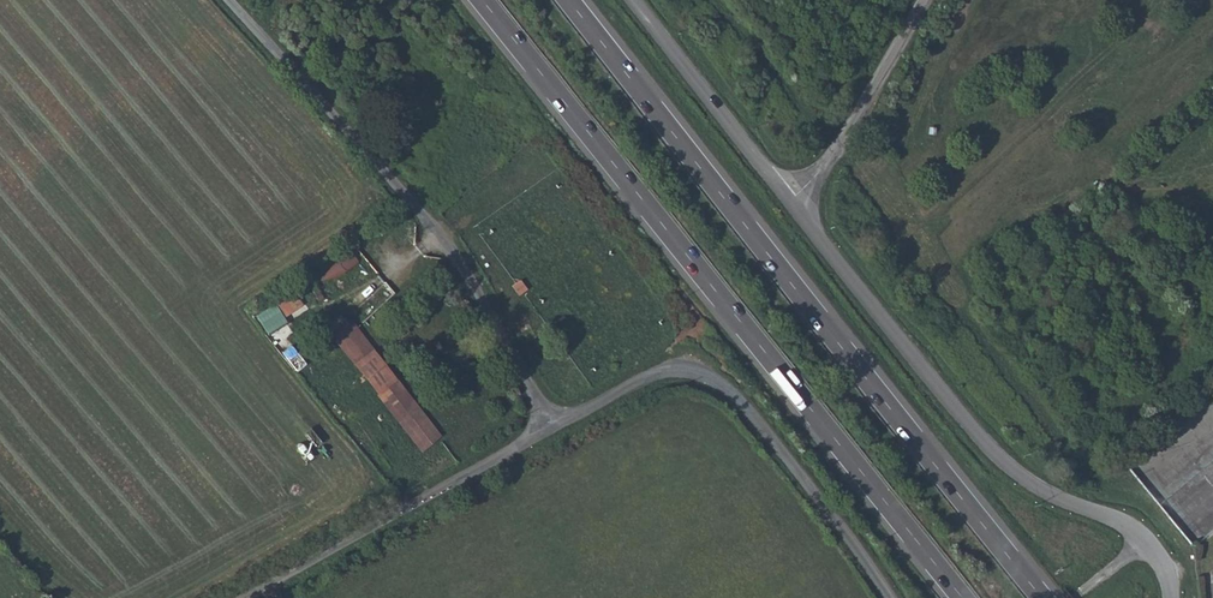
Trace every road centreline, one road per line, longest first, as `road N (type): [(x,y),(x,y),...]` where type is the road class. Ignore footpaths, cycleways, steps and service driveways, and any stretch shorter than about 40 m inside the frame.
road 1 (trunk): [(482,0),(962,597)]
road 2 (trunk): [(1044,597),(569,0)]
road 3 (unclassified): [(551,426),(458,257),(229,0)]
road 4 (unclassified): [(1148,542),(1120,520),(1041,493),(1010,469),(791,203)]
road 5 (unclassified): [(551,426),(637,379),(665,371),(707,375),(779,449),(889,597)]
road 6 (unclassified): [(243,597),(551,426)]
road 7 (unclassified): [(791,203),(632,0)]
road 8 (unclassified): [(791,203),(831,156),(921,0)]

